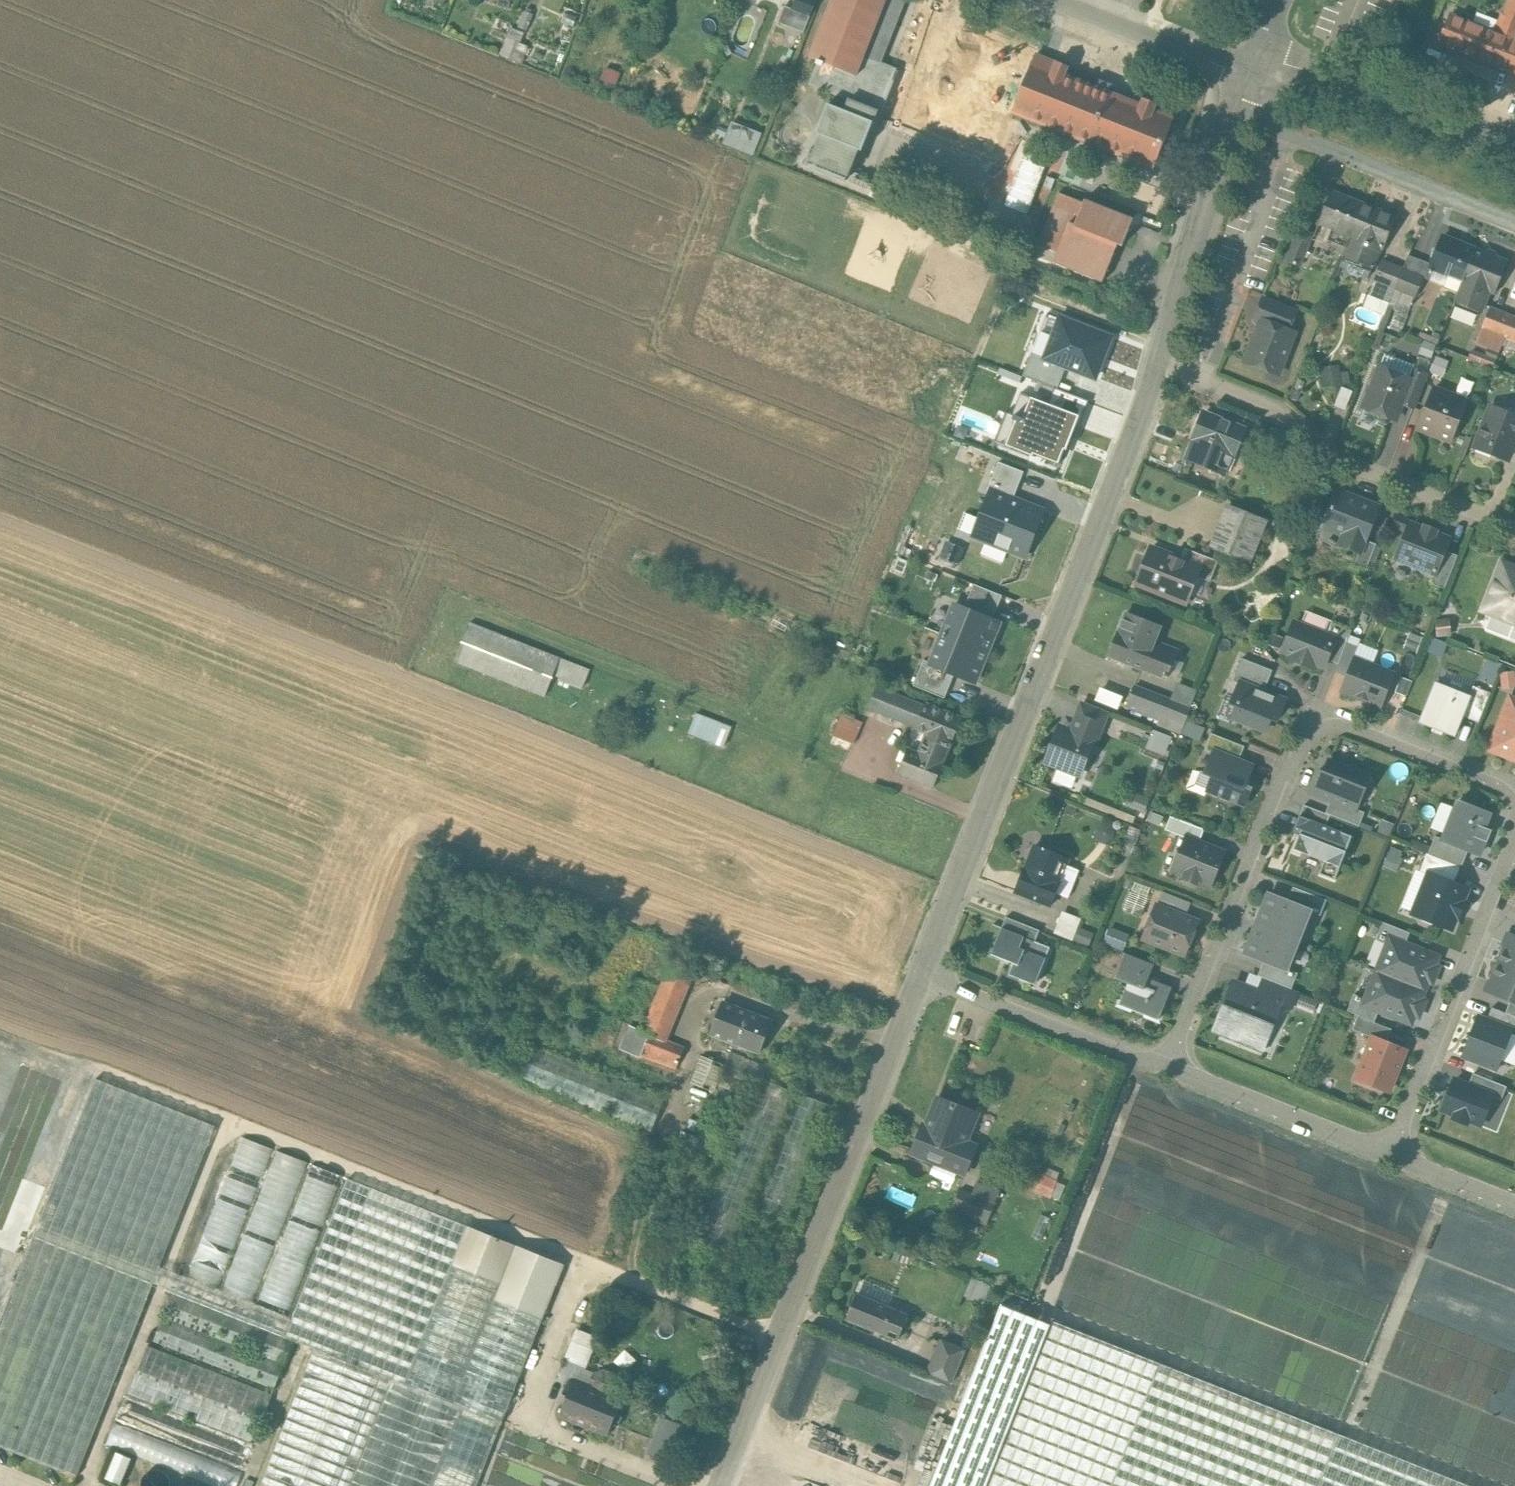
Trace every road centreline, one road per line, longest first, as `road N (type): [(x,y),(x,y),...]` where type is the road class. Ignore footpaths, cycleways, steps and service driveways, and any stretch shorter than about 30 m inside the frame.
road 1 (residential): [(925,973),(1155,361)]
road 2 (residential): [(1514,791),(1369,733),(1344,727),(1315,736),(1305,746),(1172,1068)]
road 3 (residential): [(725,1485),(925,973)]
road 4 (residential): [(1155,361),(1283,414),(1336,461),(1514,532)]
road 5 (residential): [(1398,1158),(1514,857)]
road 6 (residential): [(1239,101),(1291,134),(1514,224)]
road 7 (residential): [(1155,361),(1239,101)]
road 8 (residential): [(1514,145),(1326,74),(1258,57)]
road 9 (residential): [(1172,1068),(925,973)]
road 10 (residential): [(1398,1158),(1172,1068)]
road 11 (residential): [(1248,77),(1060,0)]
road 12 (residential): [(1514,1205),(1398,1158)]

